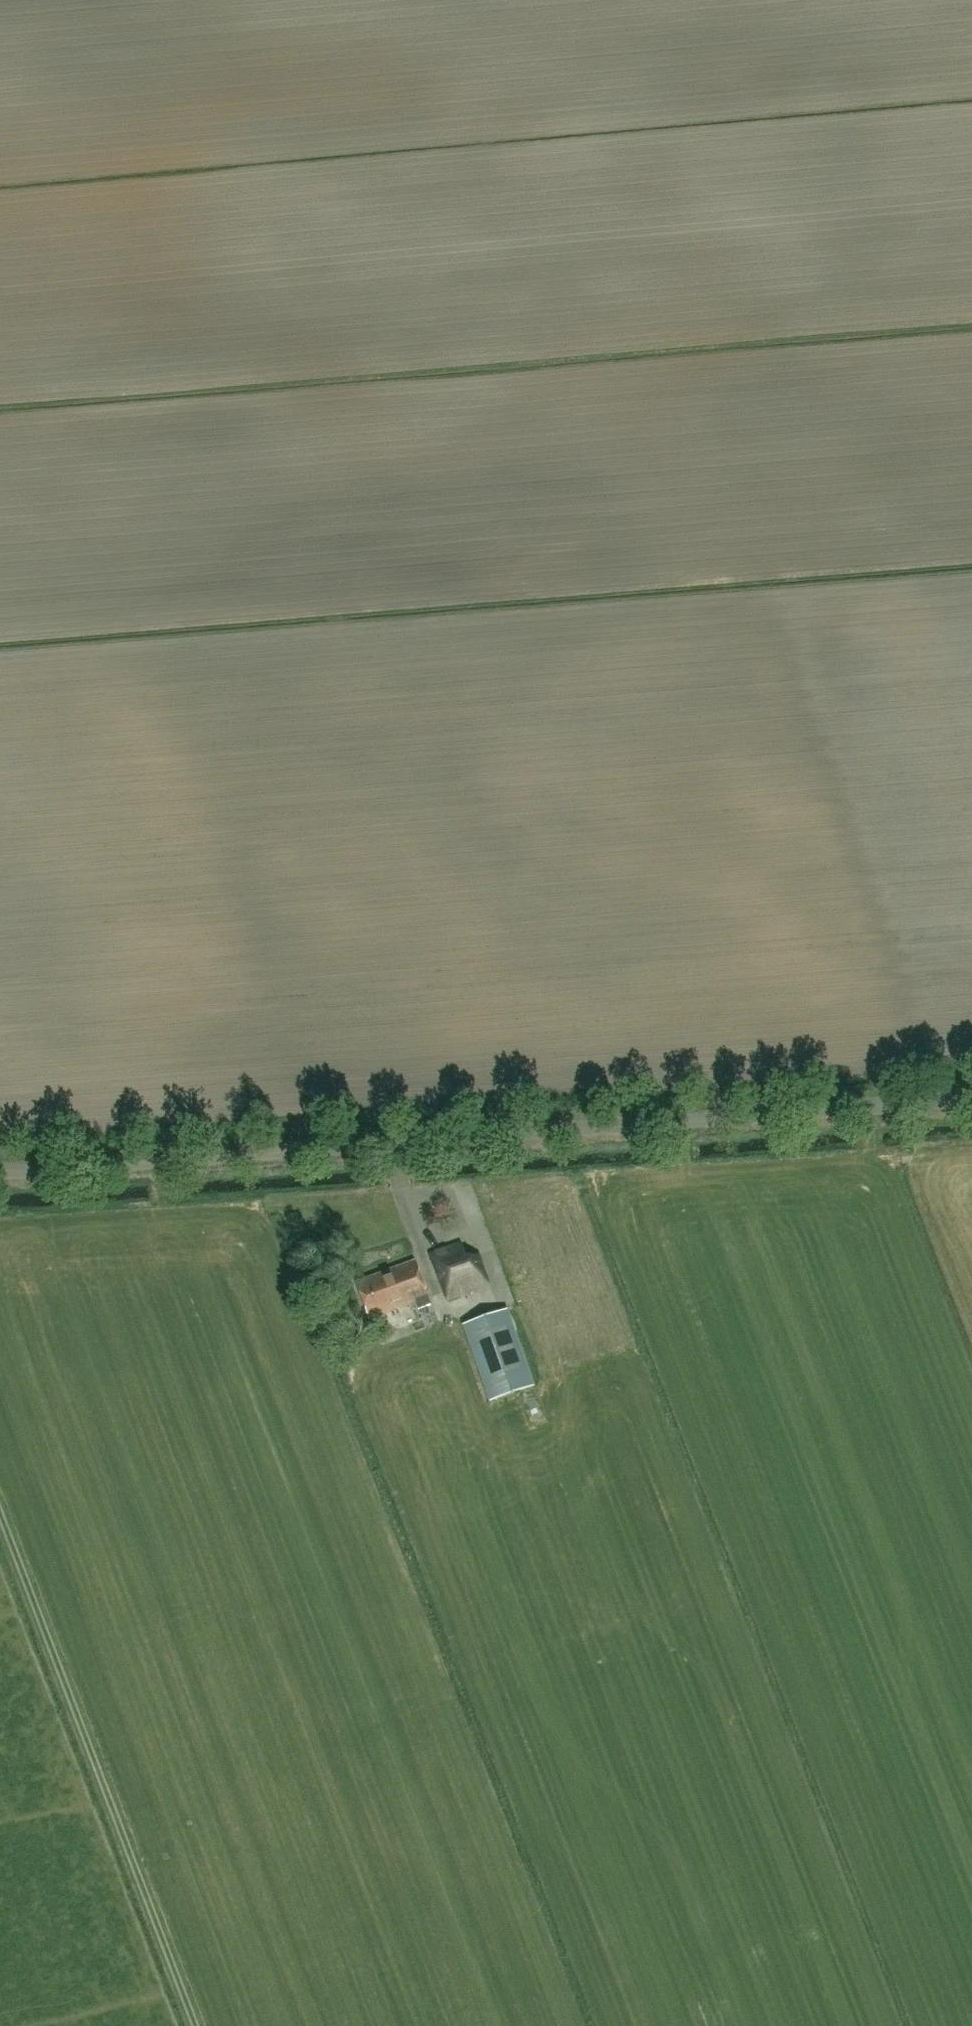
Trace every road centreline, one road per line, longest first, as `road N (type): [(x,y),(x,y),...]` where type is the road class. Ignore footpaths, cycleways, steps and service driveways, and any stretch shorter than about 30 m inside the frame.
road 1 (unclassified): [(0,1173),(971,1103)]

